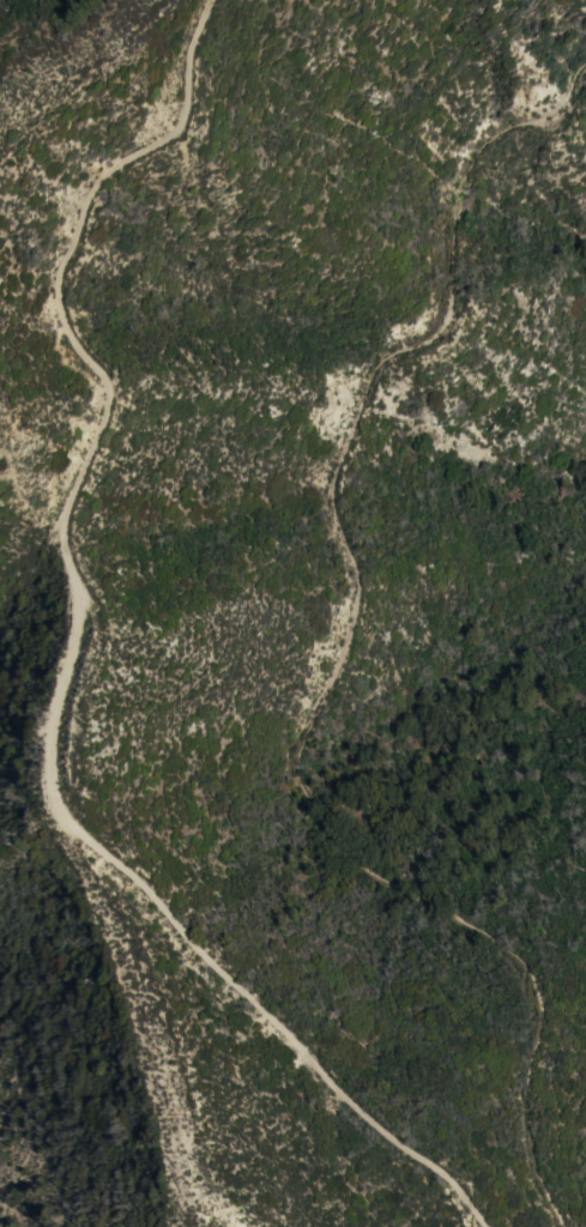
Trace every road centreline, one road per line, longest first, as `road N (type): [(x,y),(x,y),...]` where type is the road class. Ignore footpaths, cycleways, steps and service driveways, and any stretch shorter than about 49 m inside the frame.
road 1 (track): [(487,1226),(430,1155),(333,1082),(143,881),(70,818),(47,764),(75,598),(61,504),(102,387),(99,367),(64,324),(55,266),(93,173),(169,113),(182,37),(200,0)]
road 2 (track): [(585,52),(555,98),(476,138),(452,186),(441,296),(421,327),(375,345),(362,365),(325,476),(327,506),(350,560),(349,605),(291,751),(308,810),(333,839),(507,943),(521,960),(537,1001),(525,1114),(532,1163),(559,1226)]

